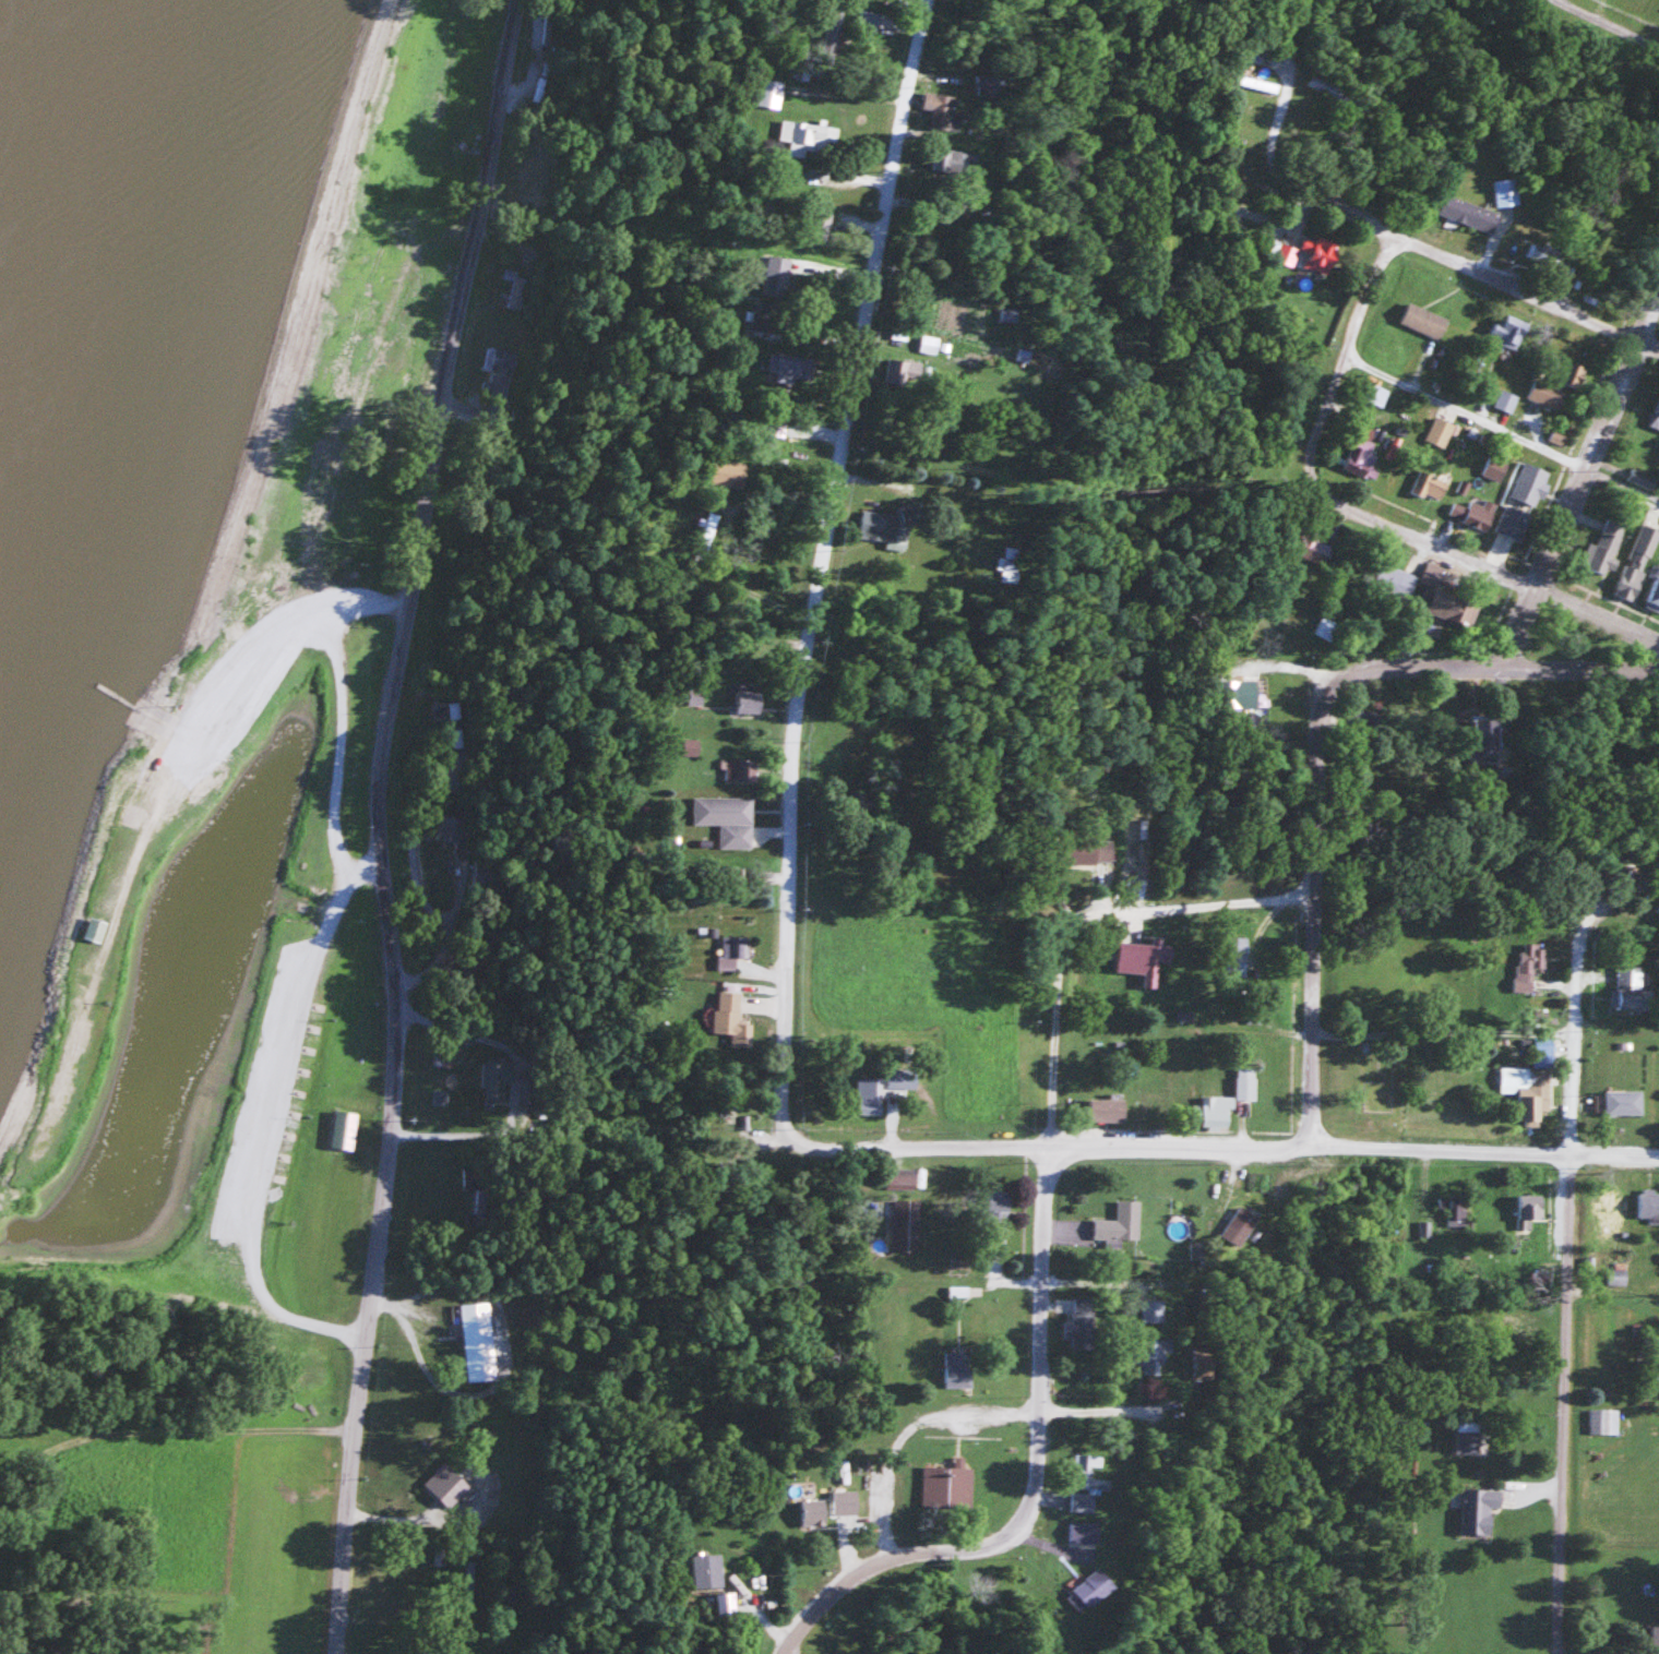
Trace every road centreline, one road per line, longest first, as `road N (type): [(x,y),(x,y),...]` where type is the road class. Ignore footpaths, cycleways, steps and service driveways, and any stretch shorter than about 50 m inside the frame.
road 1 (tertiary): [(334,1653),(353,1421),(402,1057),(380,814),(383,746),(455,303),(486,209),(520,0)]
road 2 (residential): [(365,1333),(293,1322),(265,1302),(249,1268),(244,1230),(283,1023),(341,878),(330,810),(339,674),(309,583),(308,546),(401,260),(425,238),(476,233)]
road 3 (residential): [(779,1136),(792,731),(922,0)]
road 4 (residential): [(1658,1163),(1311,1147),(824,1155),(792,1150),(779,1136)]
road 5 (residential): [(1559,1653),(1571,966)]
road 6 (residential): [(1013,1530),(1035,1479),(1057,943)]
road 7 (residential): [(1311,1147),(1314,729),(1329,695)]
road 8 (residential): [(1658,653),(1328,501),(1305,469)]
road 9 (residential): [(1500,672),(1658,302)]
road 10 (residential): [(1328,209),(1658,349)]
road 11 (residential): [(353,1421),(0,1414)]
road 12 (residential): [(1658,673),(1383,670),(1329,695)]
road 13 (residential): [(1057,943),(1082,916),(1166,915),(1310,897)]
road 14 (residential): [(1305,469),(1357,310),(1391,240)]
road 15 (residential): [(1118,1411),(942,1417)]
road 16 (residential): [(855,1568),(908,1546),(983,1546),(1013,1530)]
road 17 (residential): [(1328,209),(1274,172),(1268,153),(1285,77)]
road 18 (residential): [(410,603),(317,609),(268,632)]

